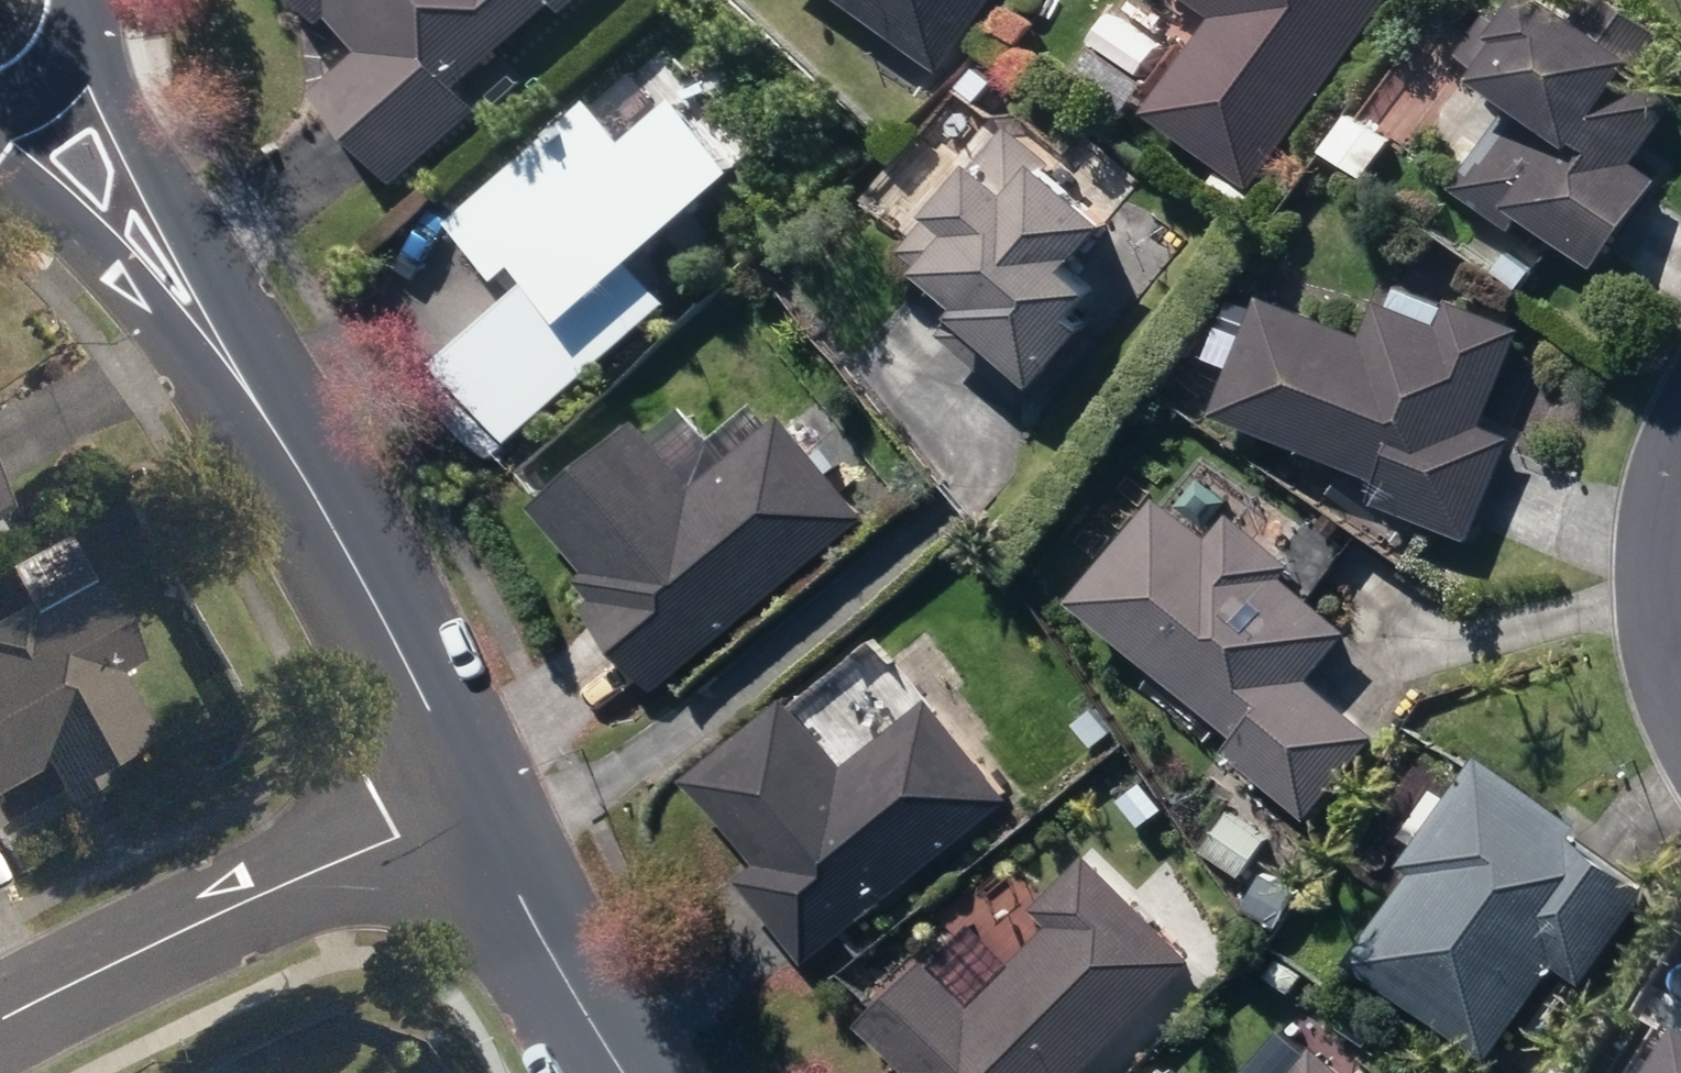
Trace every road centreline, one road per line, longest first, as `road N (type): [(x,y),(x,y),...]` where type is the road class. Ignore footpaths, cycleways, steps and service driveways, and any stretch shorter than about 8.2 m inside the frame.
road 1 (residential): [(0,1025),(173,936),(470,804)]
road 2 (residential): [(245,386),(390,637),(470,804)]
road 3 (residential): [(88,27),(245,386)]
road 4 (residential): [(245,386),(0,170)]
road 5 (residential): [(470,804),(567,988),(623,1072)]
road 6 (residential): [(1680,729),(1652,621),(1680,439)]
road 7 (residential): [(88,27),(69,67),(38,98),(0,117)]

